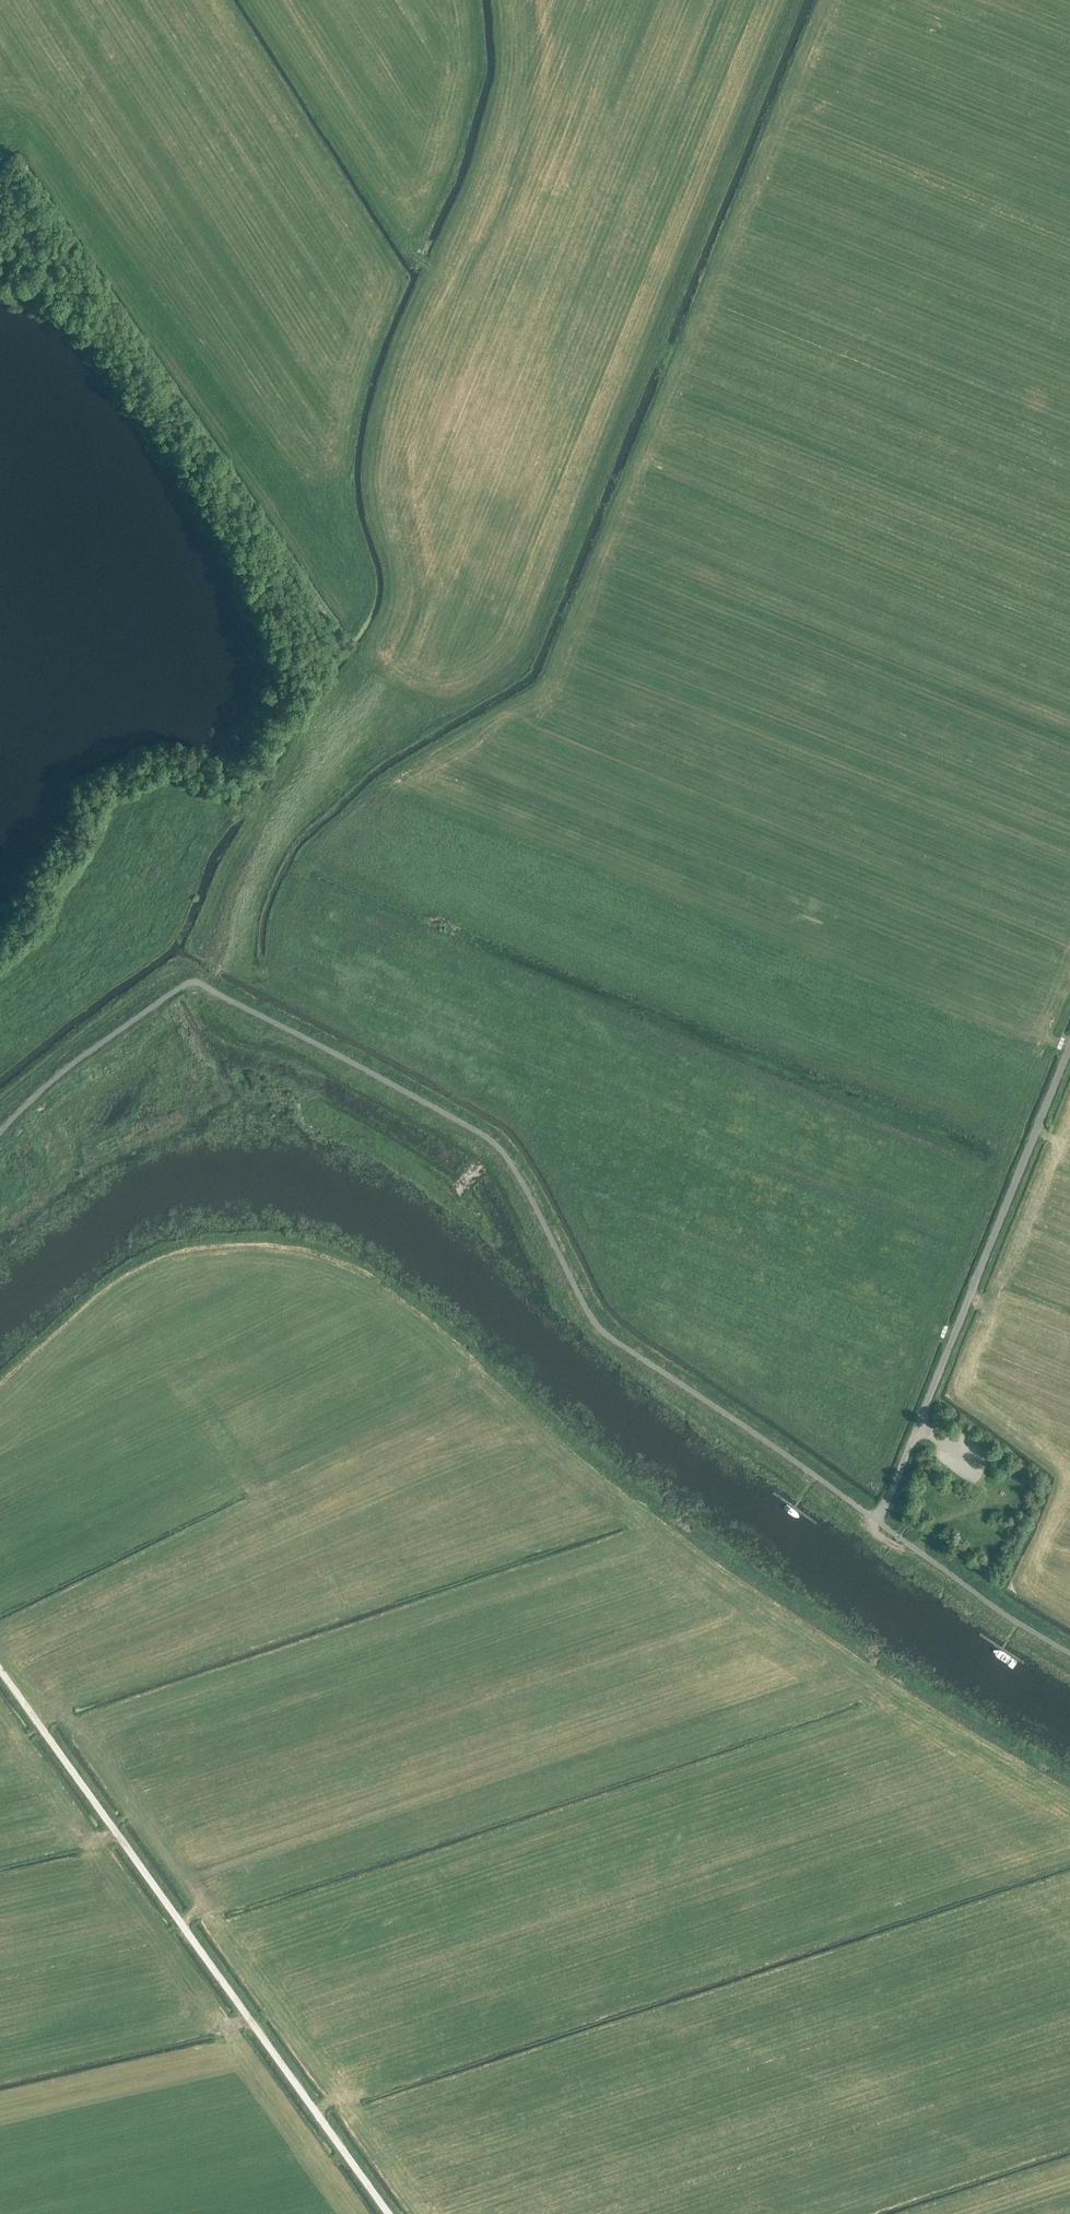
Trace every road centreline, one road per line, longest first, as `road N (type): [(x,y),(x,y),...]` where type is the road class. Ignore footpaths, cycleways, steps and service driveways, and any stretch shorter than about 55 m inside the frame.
road 1 (track): [(389,2213),(0,1670)]
road 2 (unclassified): [(876,1521),(1069,1048)]

